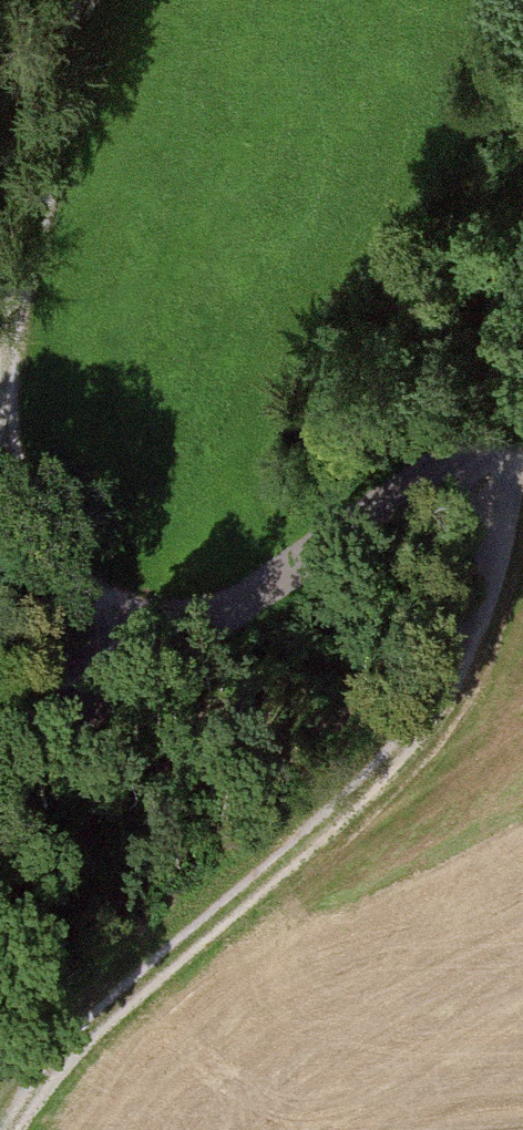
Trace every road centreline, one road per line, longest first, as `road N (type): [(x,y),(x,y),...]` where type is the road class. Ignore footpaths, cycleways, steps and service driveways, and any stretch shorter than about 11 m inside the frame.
road 1 (track): [(522,450),(484,616),(384,766),(93,1022),(7,1129)]
road 2 (unclassified): [(522,407),(0,771)]
road 3 (track): [(0,314),(79,0)]
road 4 (track): [(112,695),(19,503),(0,420)]

